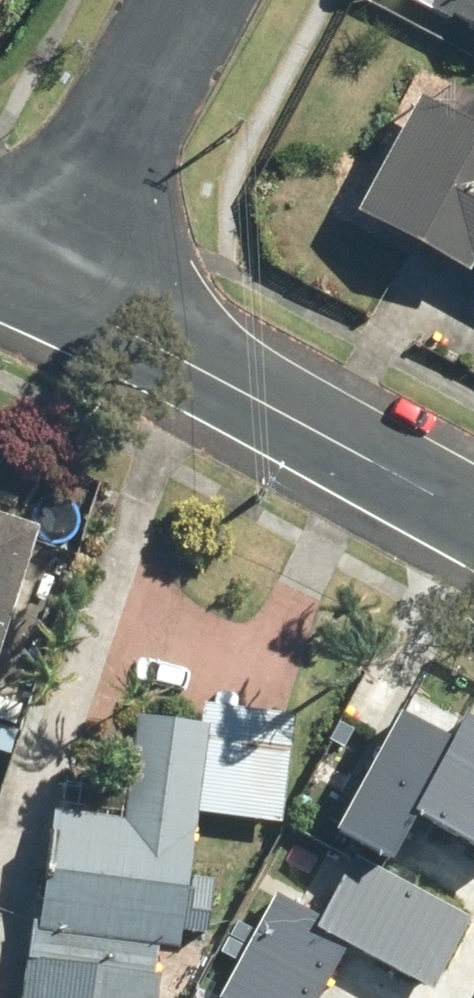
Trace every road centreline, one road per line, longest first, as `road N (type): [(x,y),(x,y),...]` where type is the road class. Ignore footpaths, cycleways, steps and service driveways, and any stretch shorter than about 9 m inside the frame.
road 1 (residential): [(43,291),(473,517)]
road 2 (residential): [(43,291),(199,0)]

